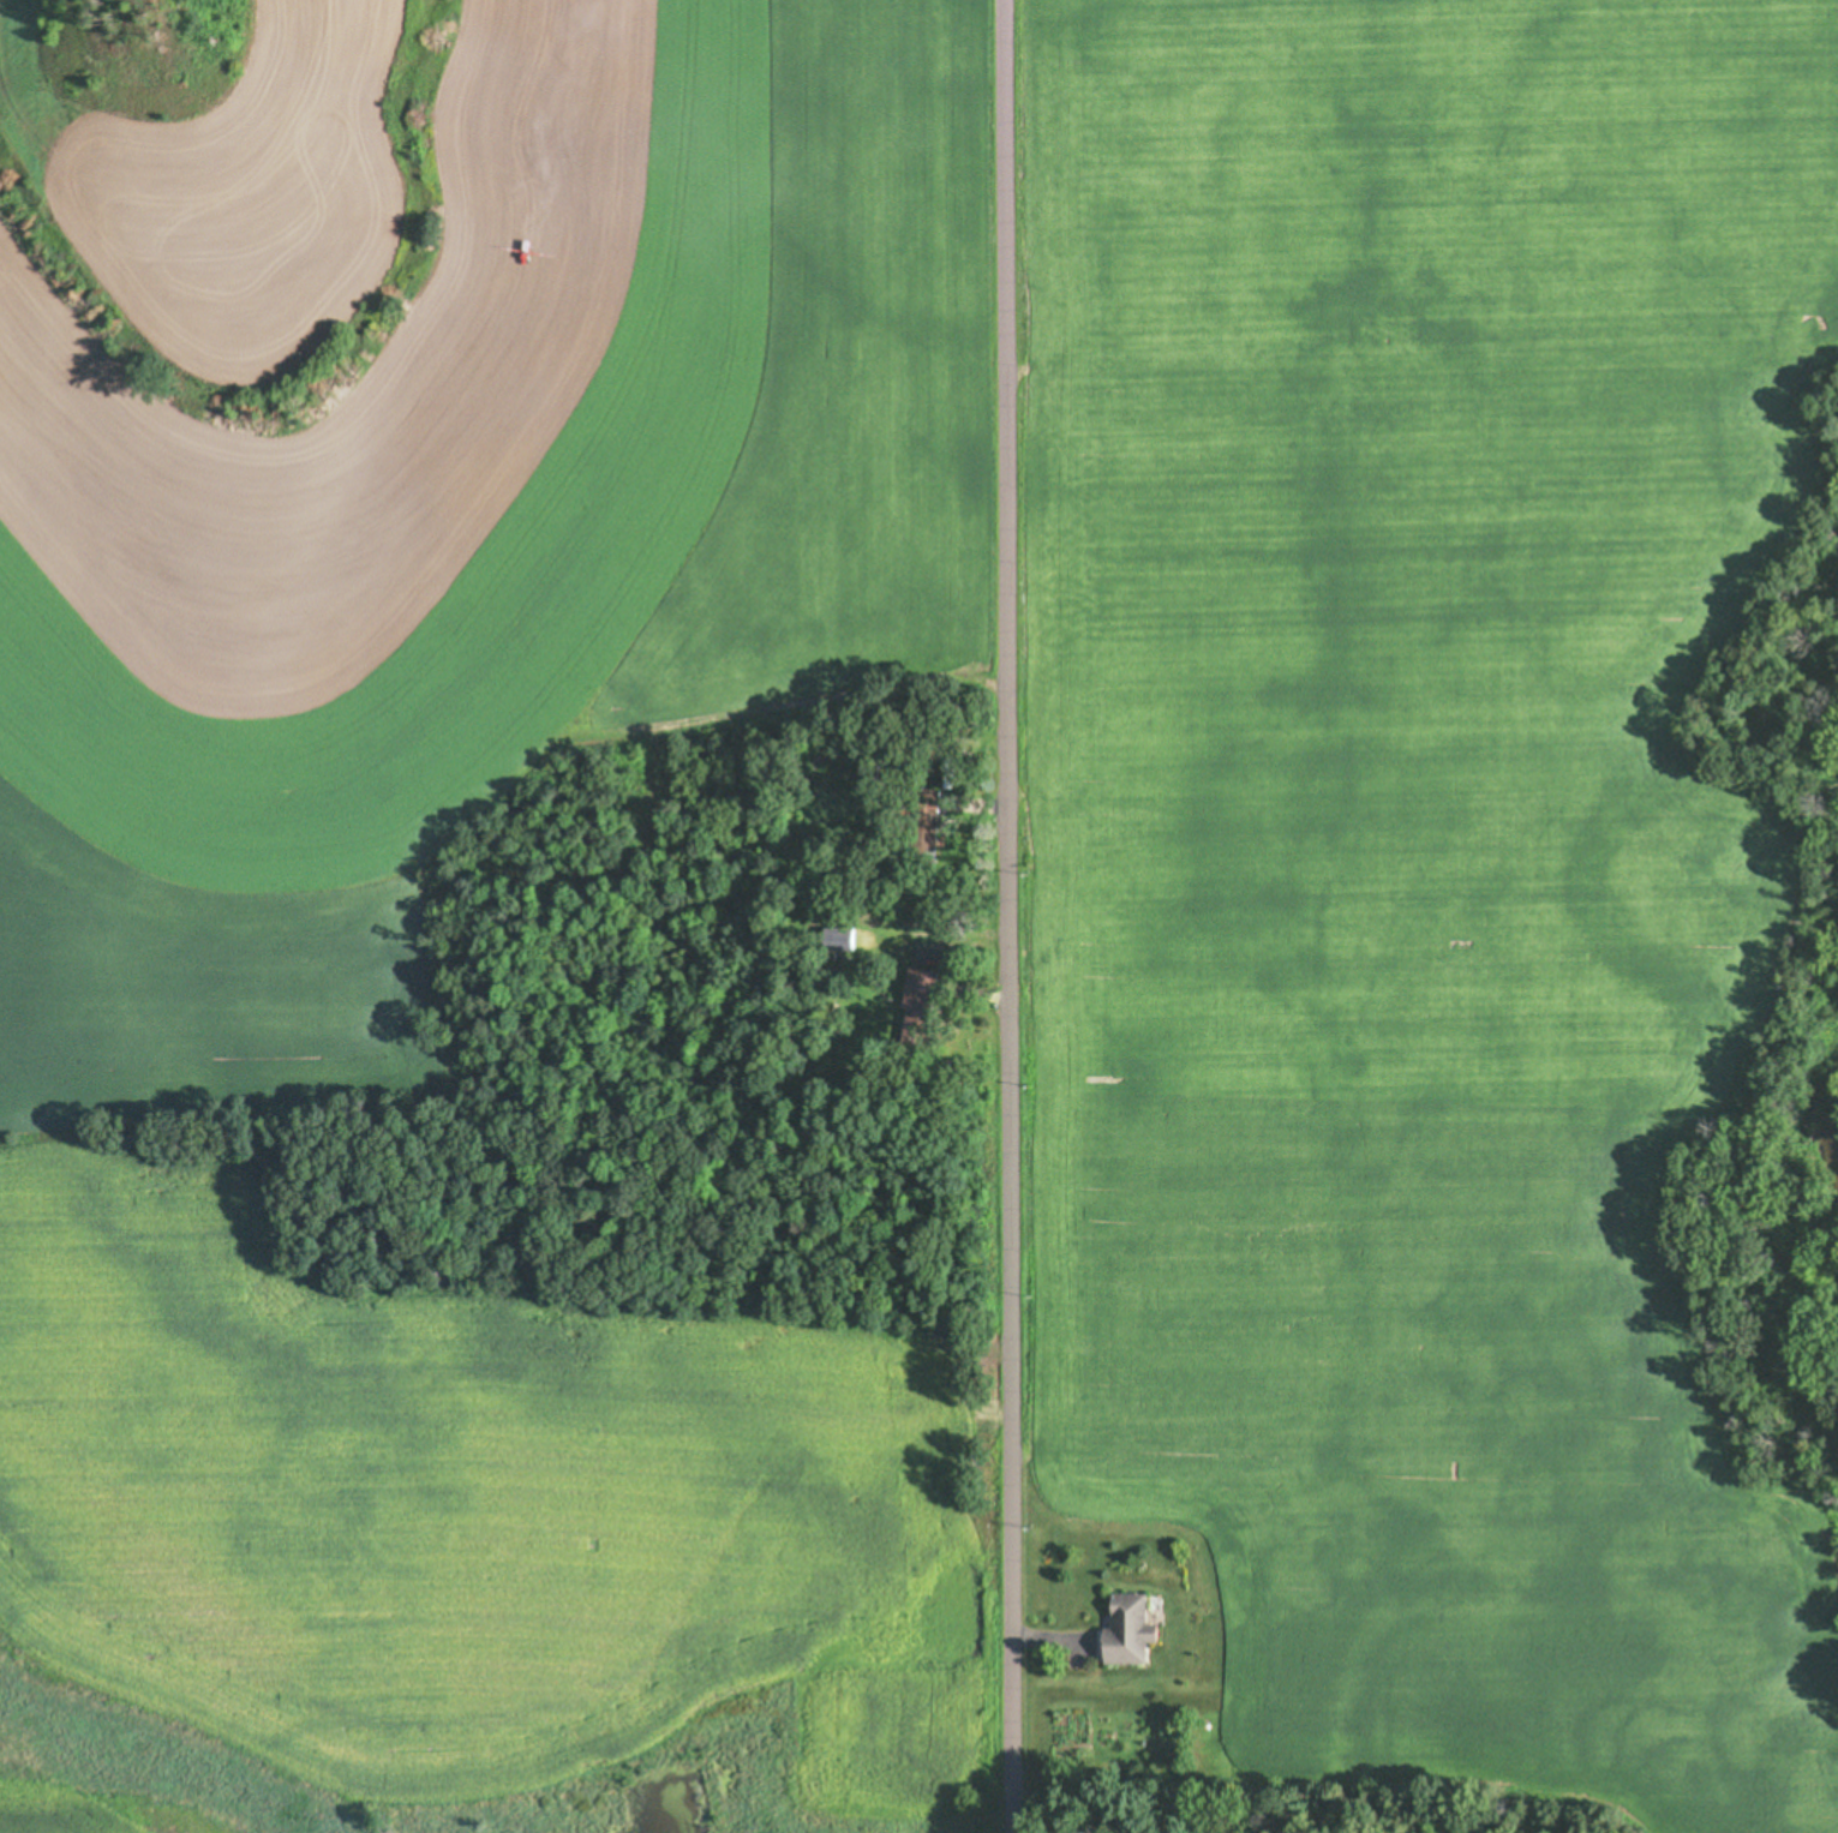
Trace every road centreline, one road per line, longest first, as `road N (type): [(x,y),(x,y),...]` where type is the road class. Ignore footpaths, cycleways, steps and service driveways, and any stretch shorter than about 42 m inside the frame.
road 1 (residential): [(1013,1832),(1002,0)]

